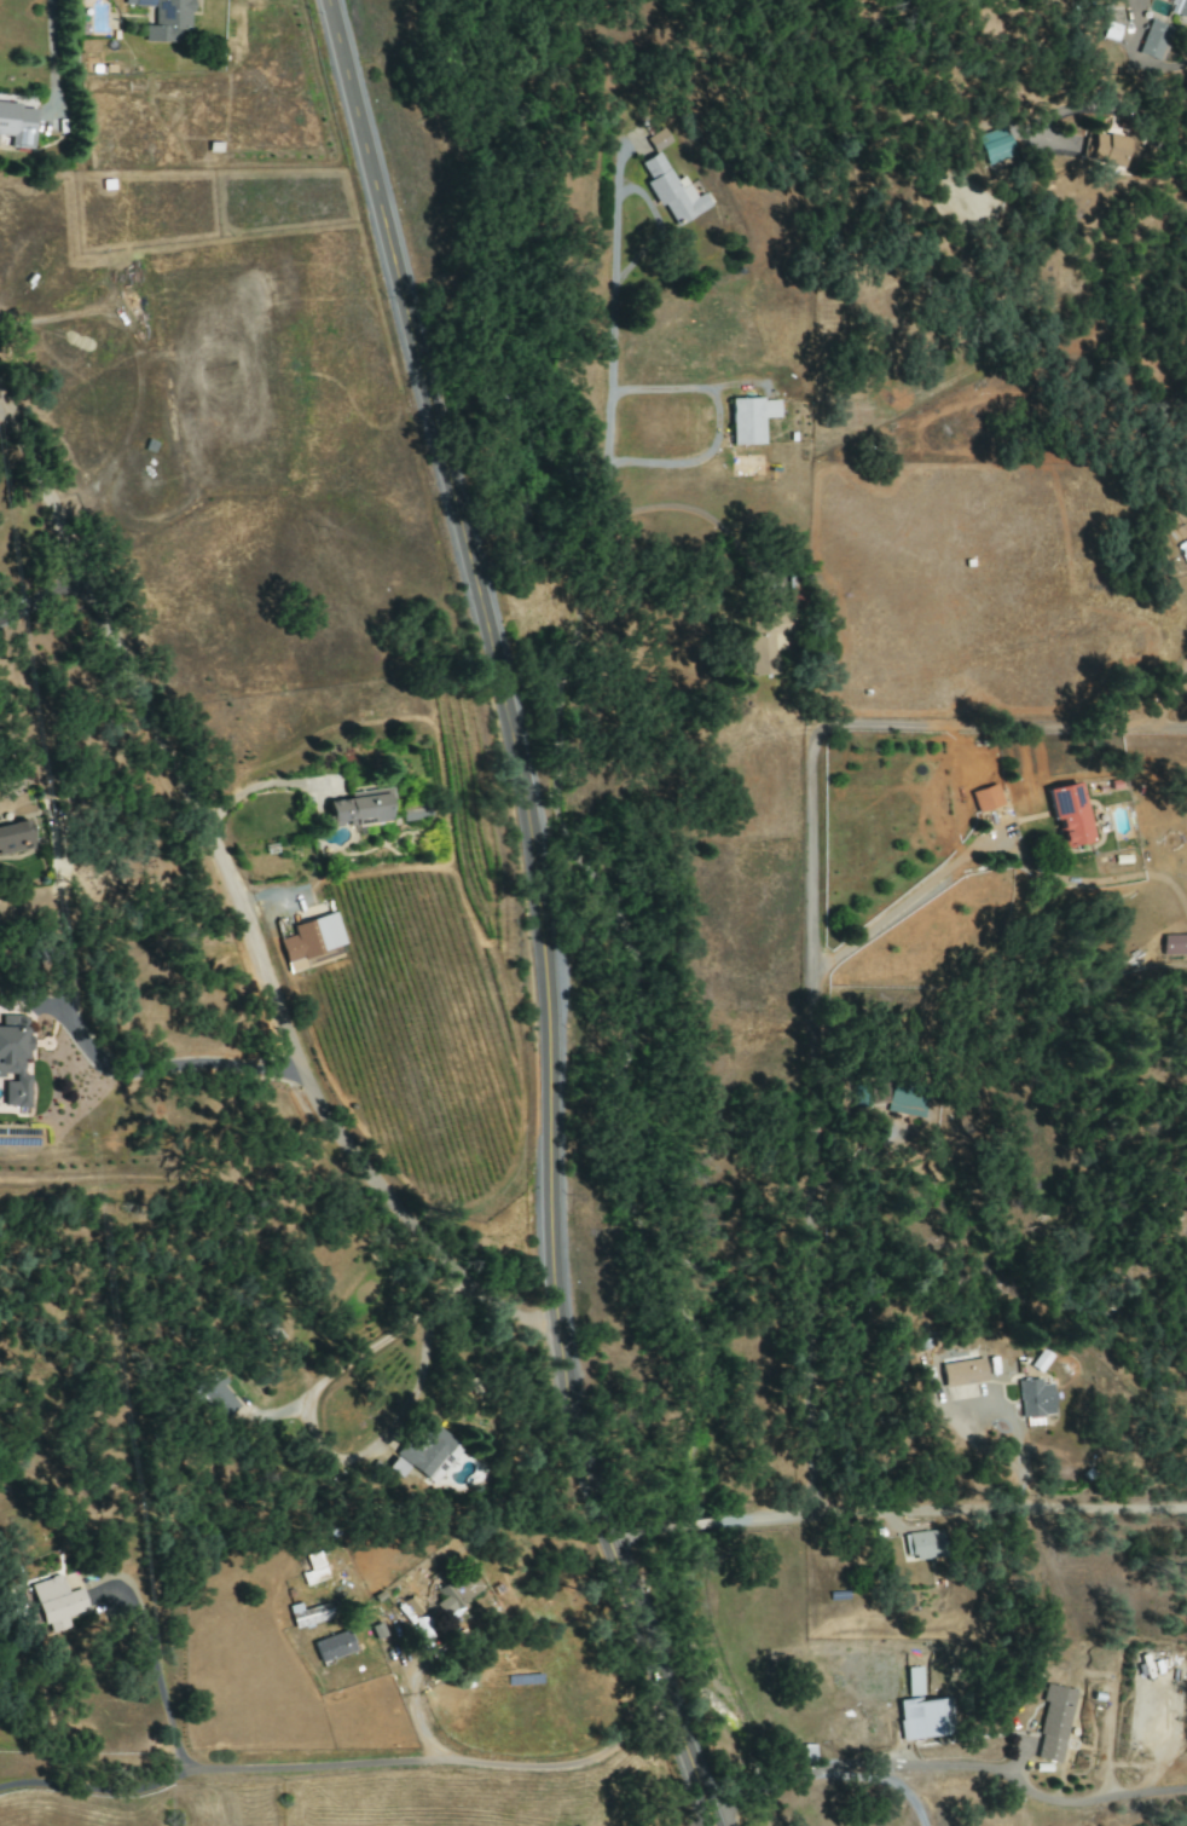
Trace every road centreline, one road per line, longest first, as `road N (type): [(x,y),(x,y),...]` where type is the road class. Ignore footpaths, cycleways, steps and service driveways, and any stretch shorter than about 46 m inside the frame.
road 1 (secondary): [(716,1825),(577,1405),(557,1247),(556,1010),(543,856),(516,713),(331,0)]
road 2 (residential): [(818,1516),(822,746),(850,726),(1186,731)]
road 3 (residential): [(564,1335),(510,1316),(464,1283),(346,1144),(319,1100),(0,376)]
road 4 (residential): [(1186,1521),(818,1516),(623,1538)]
road 5 (residential): [(671,1698),(597,1763),(187,1773)]
road 6 (residential): [(480,574),(590,528),(600,514),(613,193)]
road 7 (residential): [(714,1822),(786,1787),(864,1769),(1001,1773)]

